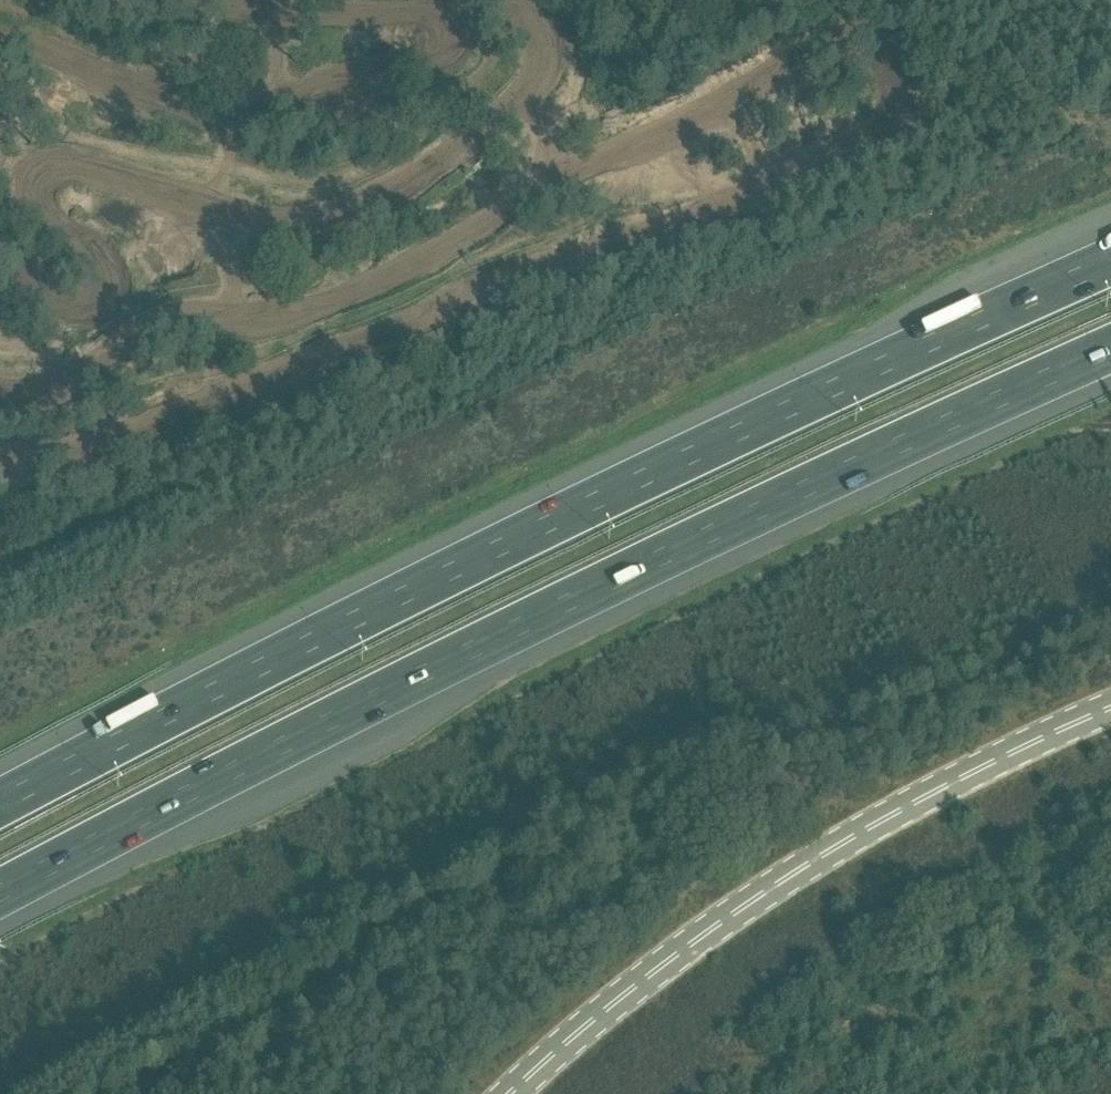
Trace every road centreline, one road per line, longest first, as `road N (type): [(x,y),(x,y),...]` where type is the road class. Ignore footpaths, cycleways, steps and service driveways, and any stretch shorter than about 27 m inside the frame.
road 1 (motorway): [(0,893),(346,712),(1110,350)]
road 2 (motorway): [(1110,264),(625,488),(0,804)]

